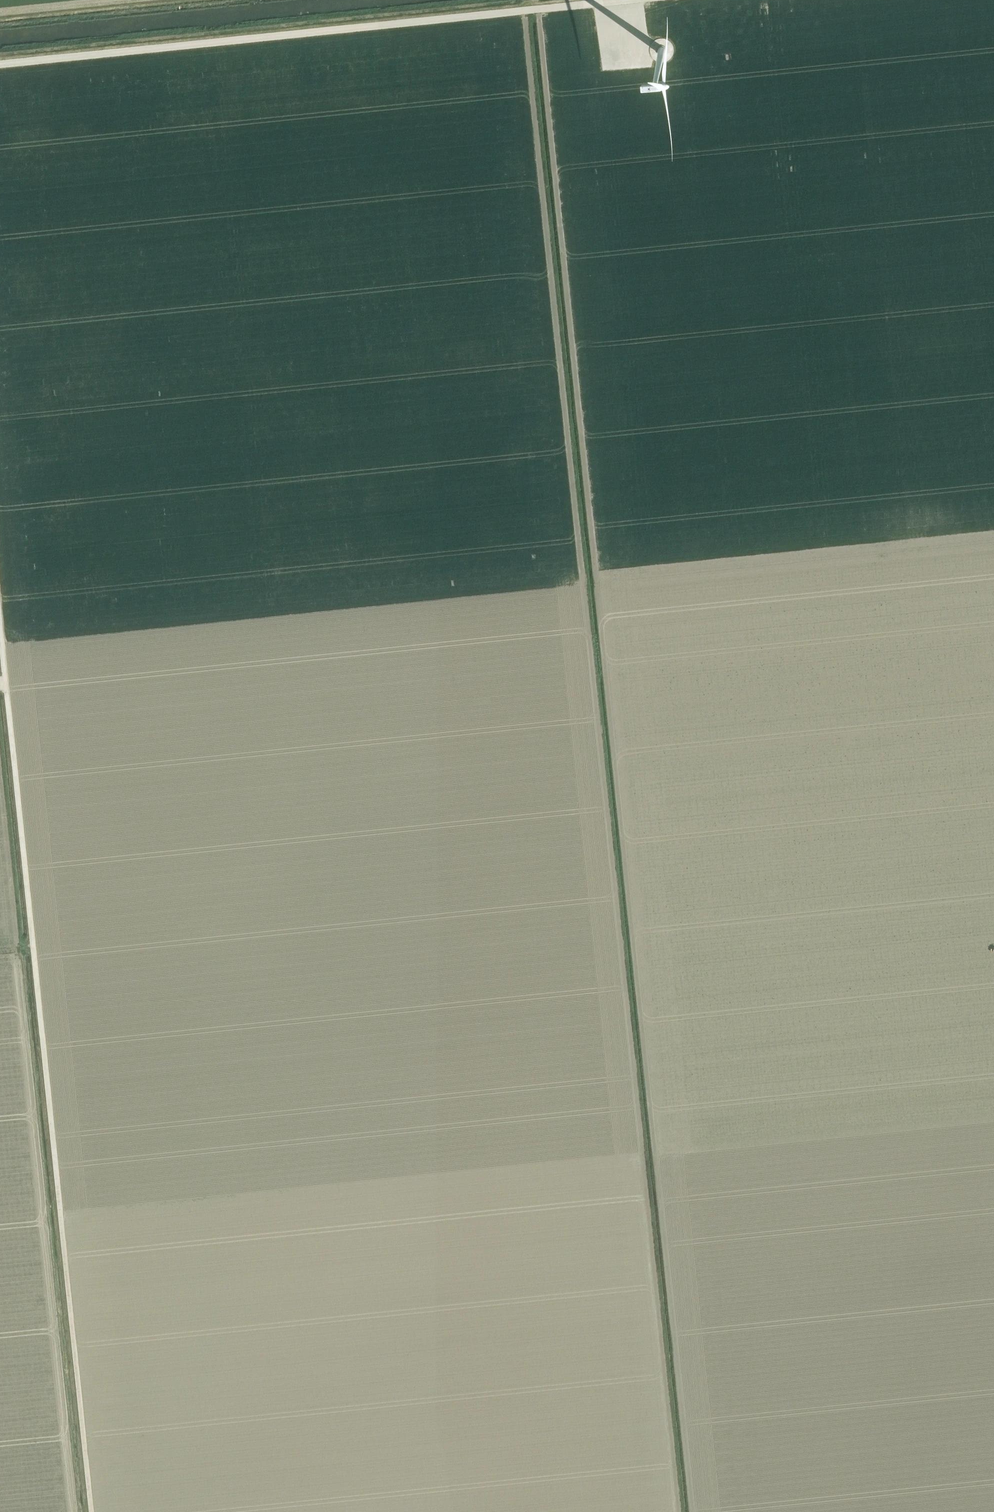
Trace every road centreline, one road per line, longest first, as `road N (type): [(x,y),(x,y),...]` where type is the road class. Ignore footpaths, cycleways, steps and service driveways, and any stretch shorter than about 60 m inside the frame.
road 1 (track): [(0,622),(92,1511)]

